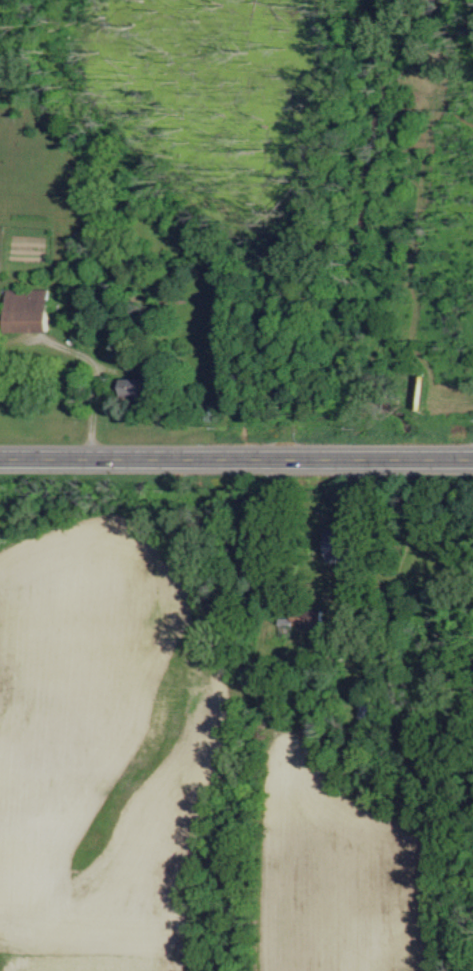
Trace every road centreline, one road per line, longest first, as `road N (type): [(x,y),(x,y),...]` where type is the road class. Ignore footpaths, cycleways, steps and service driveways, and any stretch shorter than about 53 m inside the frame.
road 1 (primary): [(0,456),(472,456)]

